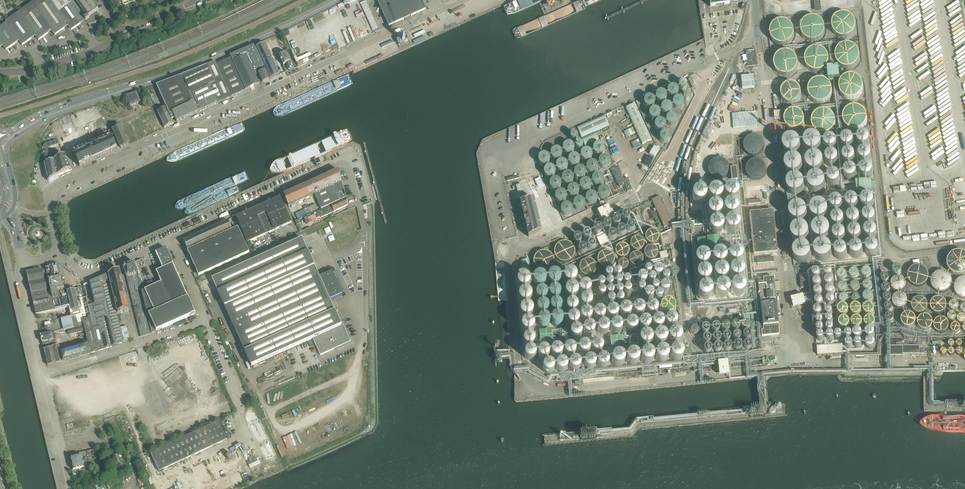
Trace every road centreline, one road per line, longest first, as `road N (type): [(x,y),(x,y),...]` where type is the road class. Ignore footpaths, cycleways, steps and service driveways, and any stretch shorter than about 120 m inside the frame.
road 1 (unclassified): [(79,174),(468,0)]
road 2 (unclassified): [(170,241),(338,164),(349,166),(360,211)]
road 3 (secondary): [(146,83),(337,0)]
road 4 (unclassified): [(44,374),(207,318)]
road 5 (secondary): [(2,146),(48,119),(146,83)]
road 6 (secondary): [(146,83),(46,113),(0,139)]
road 7 (unclassified): [(123,30),(97,50),(0,72)]
road 8 (unclassified): [(64,254),(68,265),(92,274),(170,241)]

